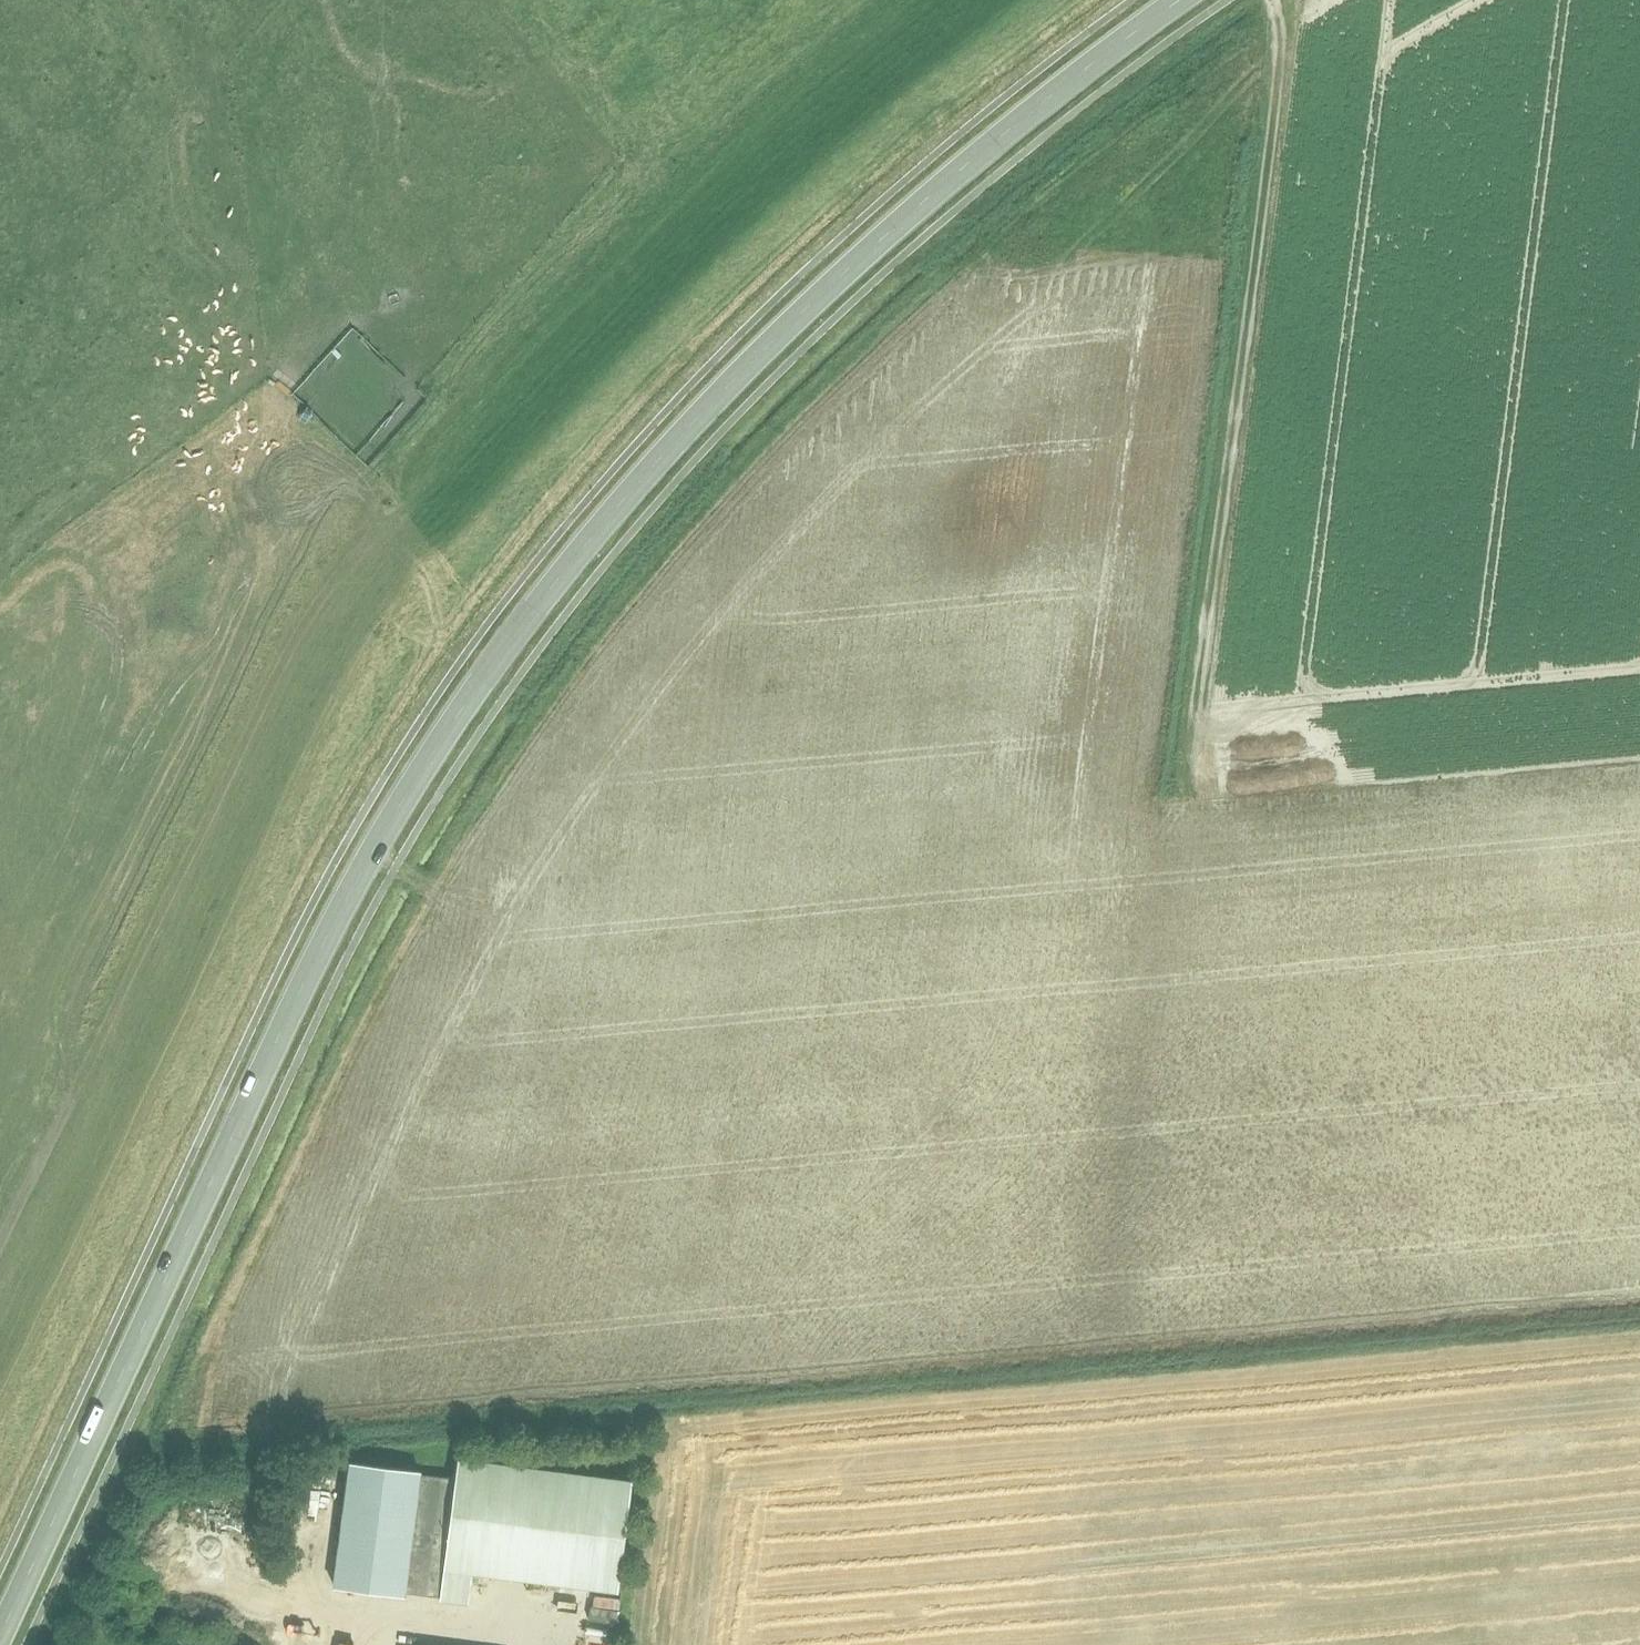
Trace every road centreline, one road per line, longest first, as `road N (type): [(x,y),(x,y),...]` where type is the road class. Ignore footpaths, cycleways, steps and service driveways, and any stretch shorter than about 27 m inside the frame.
road 1 (primary): [(0,1633),(302,972),(381,821),(470,684),(664,445),(987,149),(1188,0)]
road 2 (track): [(0,1250),(201,838)]

